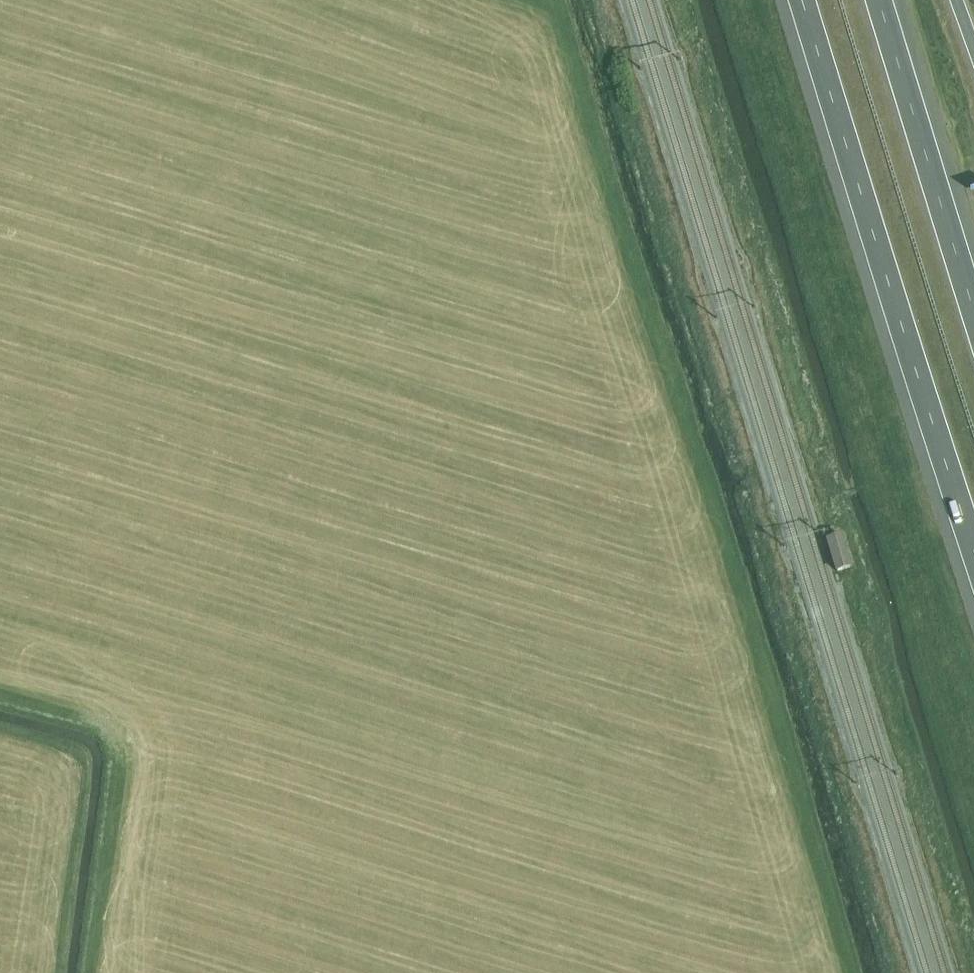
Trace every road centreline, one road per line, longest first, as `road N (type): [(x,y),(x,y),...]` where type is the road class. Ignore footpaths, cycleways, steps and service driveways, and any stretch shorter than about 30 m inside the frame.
road 1 (motorway): [(802,0),(973,545)]
road 2 (motorway): [(973,308),(879,0)]

